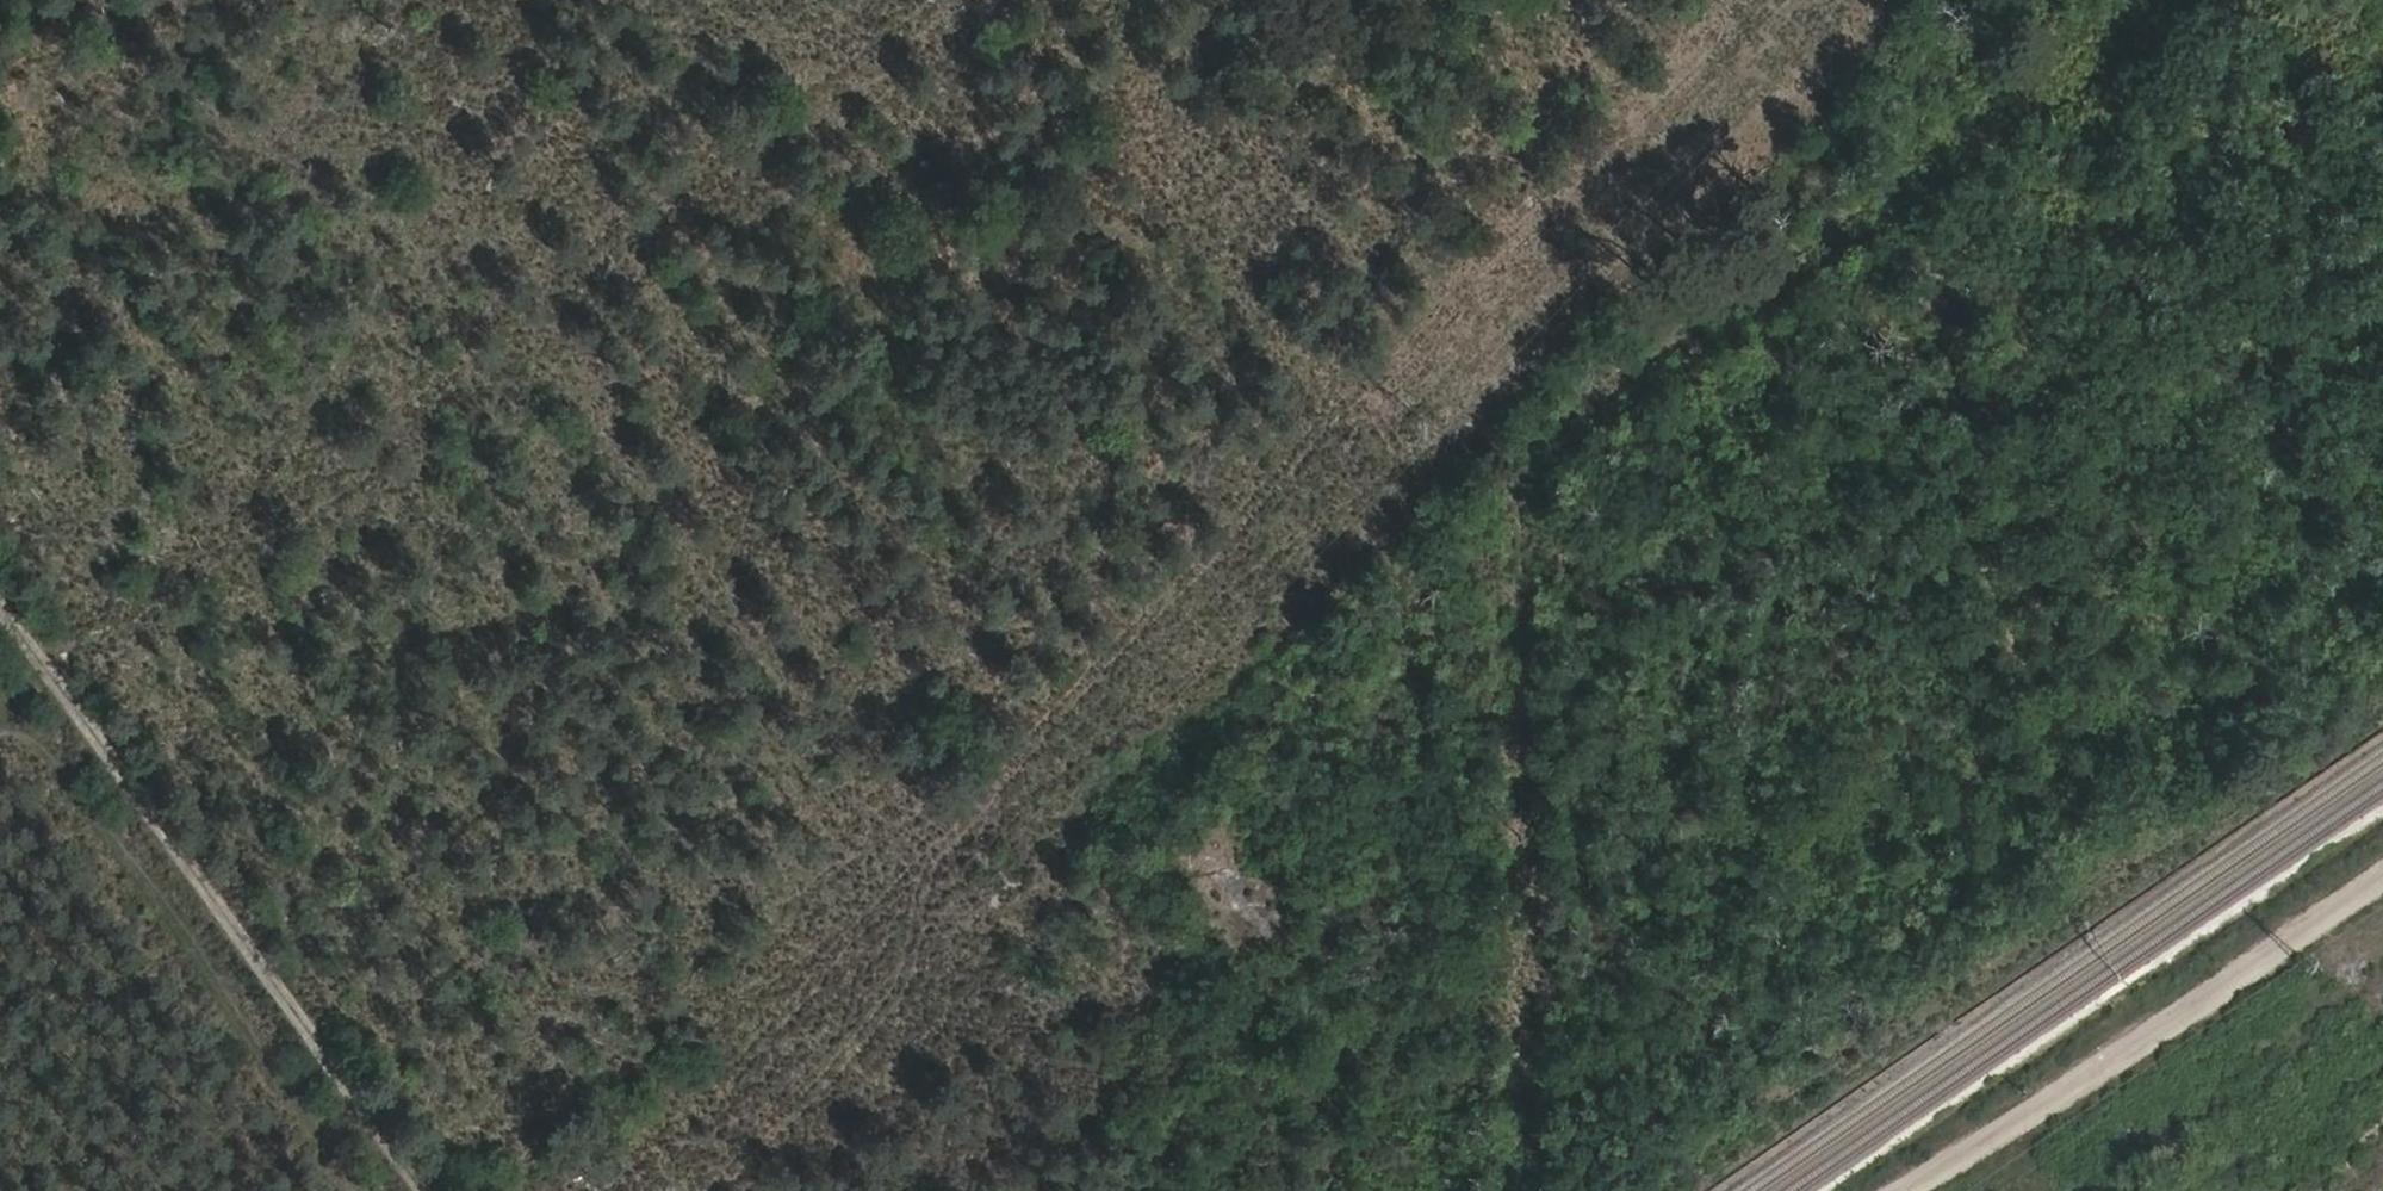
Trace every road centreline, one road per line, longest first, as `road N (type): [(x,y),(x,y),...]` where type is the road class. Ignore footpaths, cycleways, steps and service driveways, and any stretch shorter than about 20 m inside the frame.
road 1 (track): [(0,609),(420,1190)]
road 2 (track): [(2382,880),(1907,1190)]

